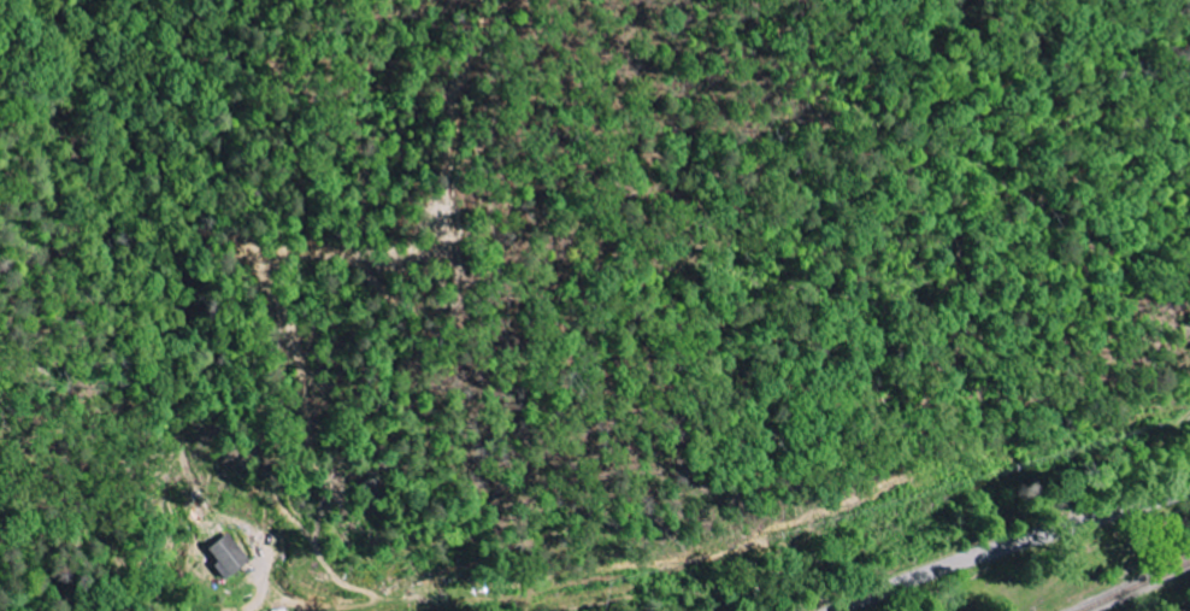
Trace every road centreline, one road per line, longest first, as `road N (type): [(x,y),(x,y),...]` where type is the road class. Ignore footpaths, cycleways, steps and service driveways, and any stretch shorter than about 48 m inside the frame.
road 1 (secondary): [(842,610),(1189,490)]

